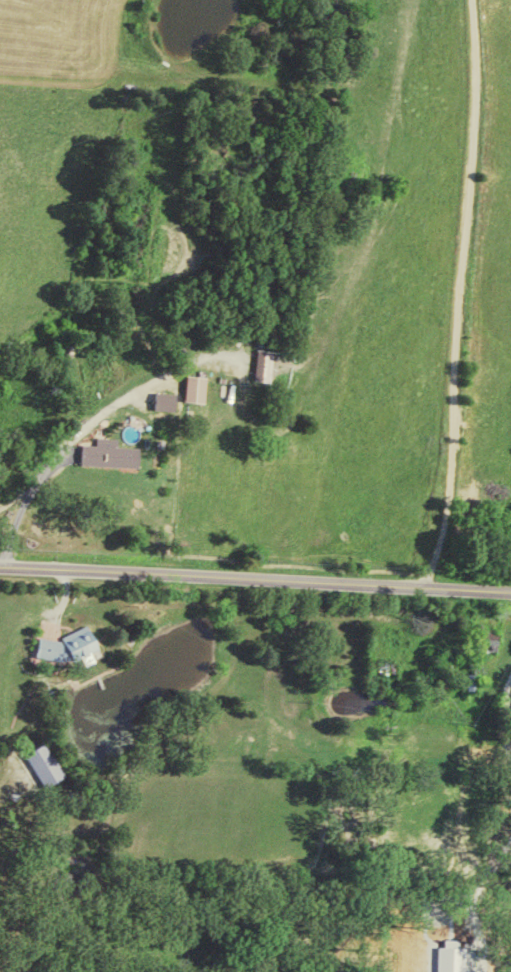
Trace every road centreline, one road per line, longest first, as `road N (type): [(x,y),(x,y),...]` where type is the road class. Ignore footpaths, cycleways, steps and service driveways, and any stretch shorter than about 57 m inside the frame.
road 1 (tertiary): [(510,586),(0,563)]

